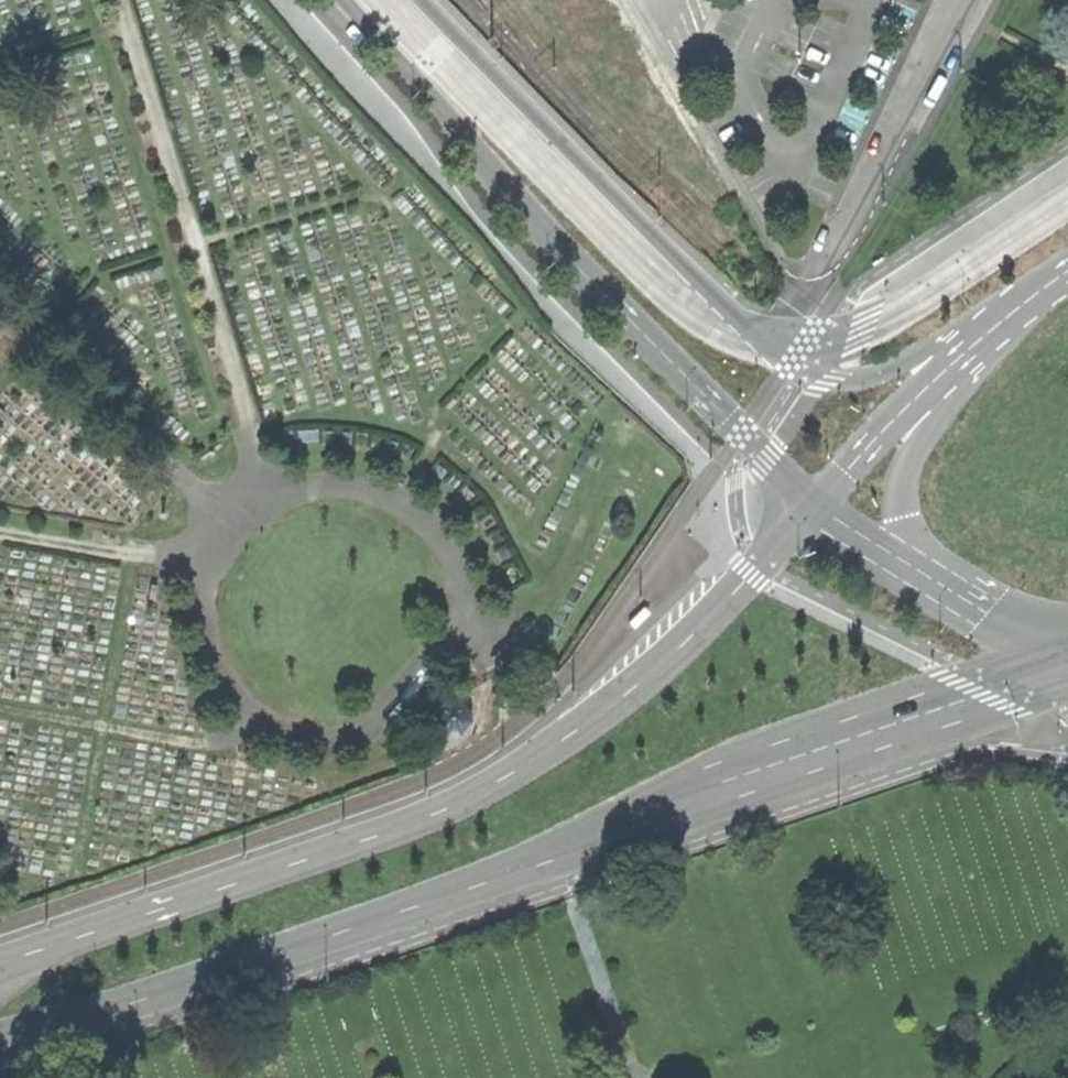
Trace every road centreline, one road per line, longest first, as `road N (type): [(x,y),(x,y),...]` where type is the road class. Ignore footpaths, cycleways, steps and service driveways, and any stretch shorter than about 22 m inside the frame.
road 1 (secondary): [(0,1036),(108,1011),(560,857),(749,763),(1067,654)]
road 2 (secondary): [(814,510),(673,655),(491,786),(419,821),(0,966)]
road 3 (secondary): [(1031,293),(879,372),(805,370),(726,308),(423,0)]
road 4 (secondary): [(345,0),(557,248),(814,510)]
road 5 (secondary): [(1028,296),(911,452),(899,514),(915,574)]
road 6 (secondary): [(1028,296),(942,369),(814,510)]
road 7 (secondary): [(915,574),(987,611),(1067,638)]

